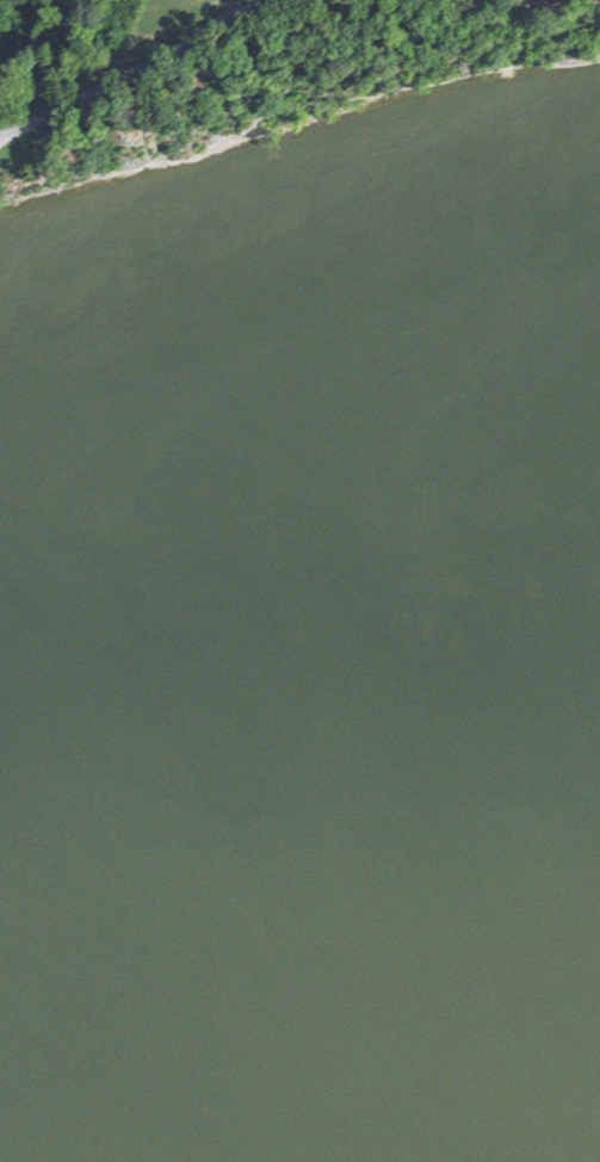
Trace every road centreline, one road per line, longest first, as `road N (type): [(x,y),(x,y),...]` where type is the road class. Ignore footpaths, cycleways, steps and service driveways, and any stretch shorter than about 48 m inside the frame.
road 1 (residential): [(267,0),(0,134)]

